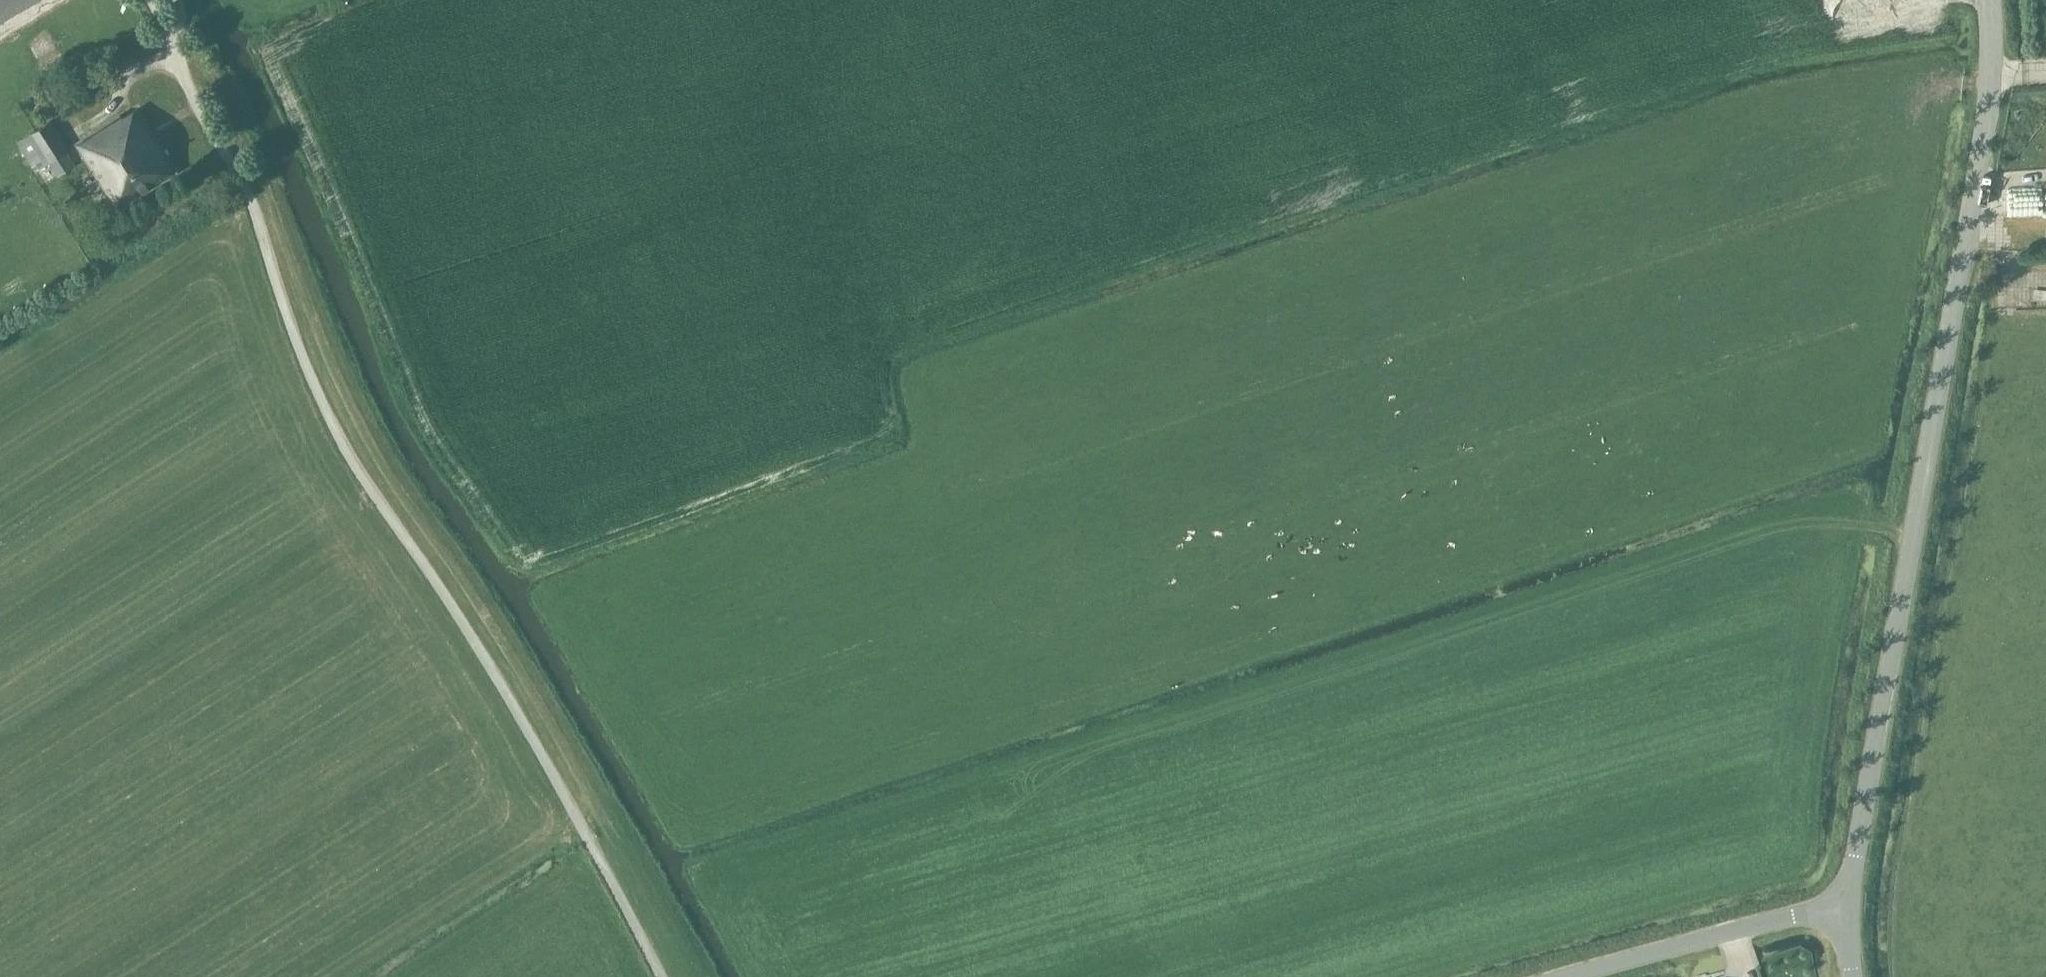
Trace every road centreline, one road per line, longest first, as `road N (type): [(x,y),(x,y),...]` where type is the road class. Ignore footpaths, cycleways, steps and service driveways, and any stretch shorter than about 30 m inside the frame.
road 1 (tertiary): [(1845,906),(1979,173),(1993,0)]
road 2 (unclassified): [(1578,976),(1845,906)]

